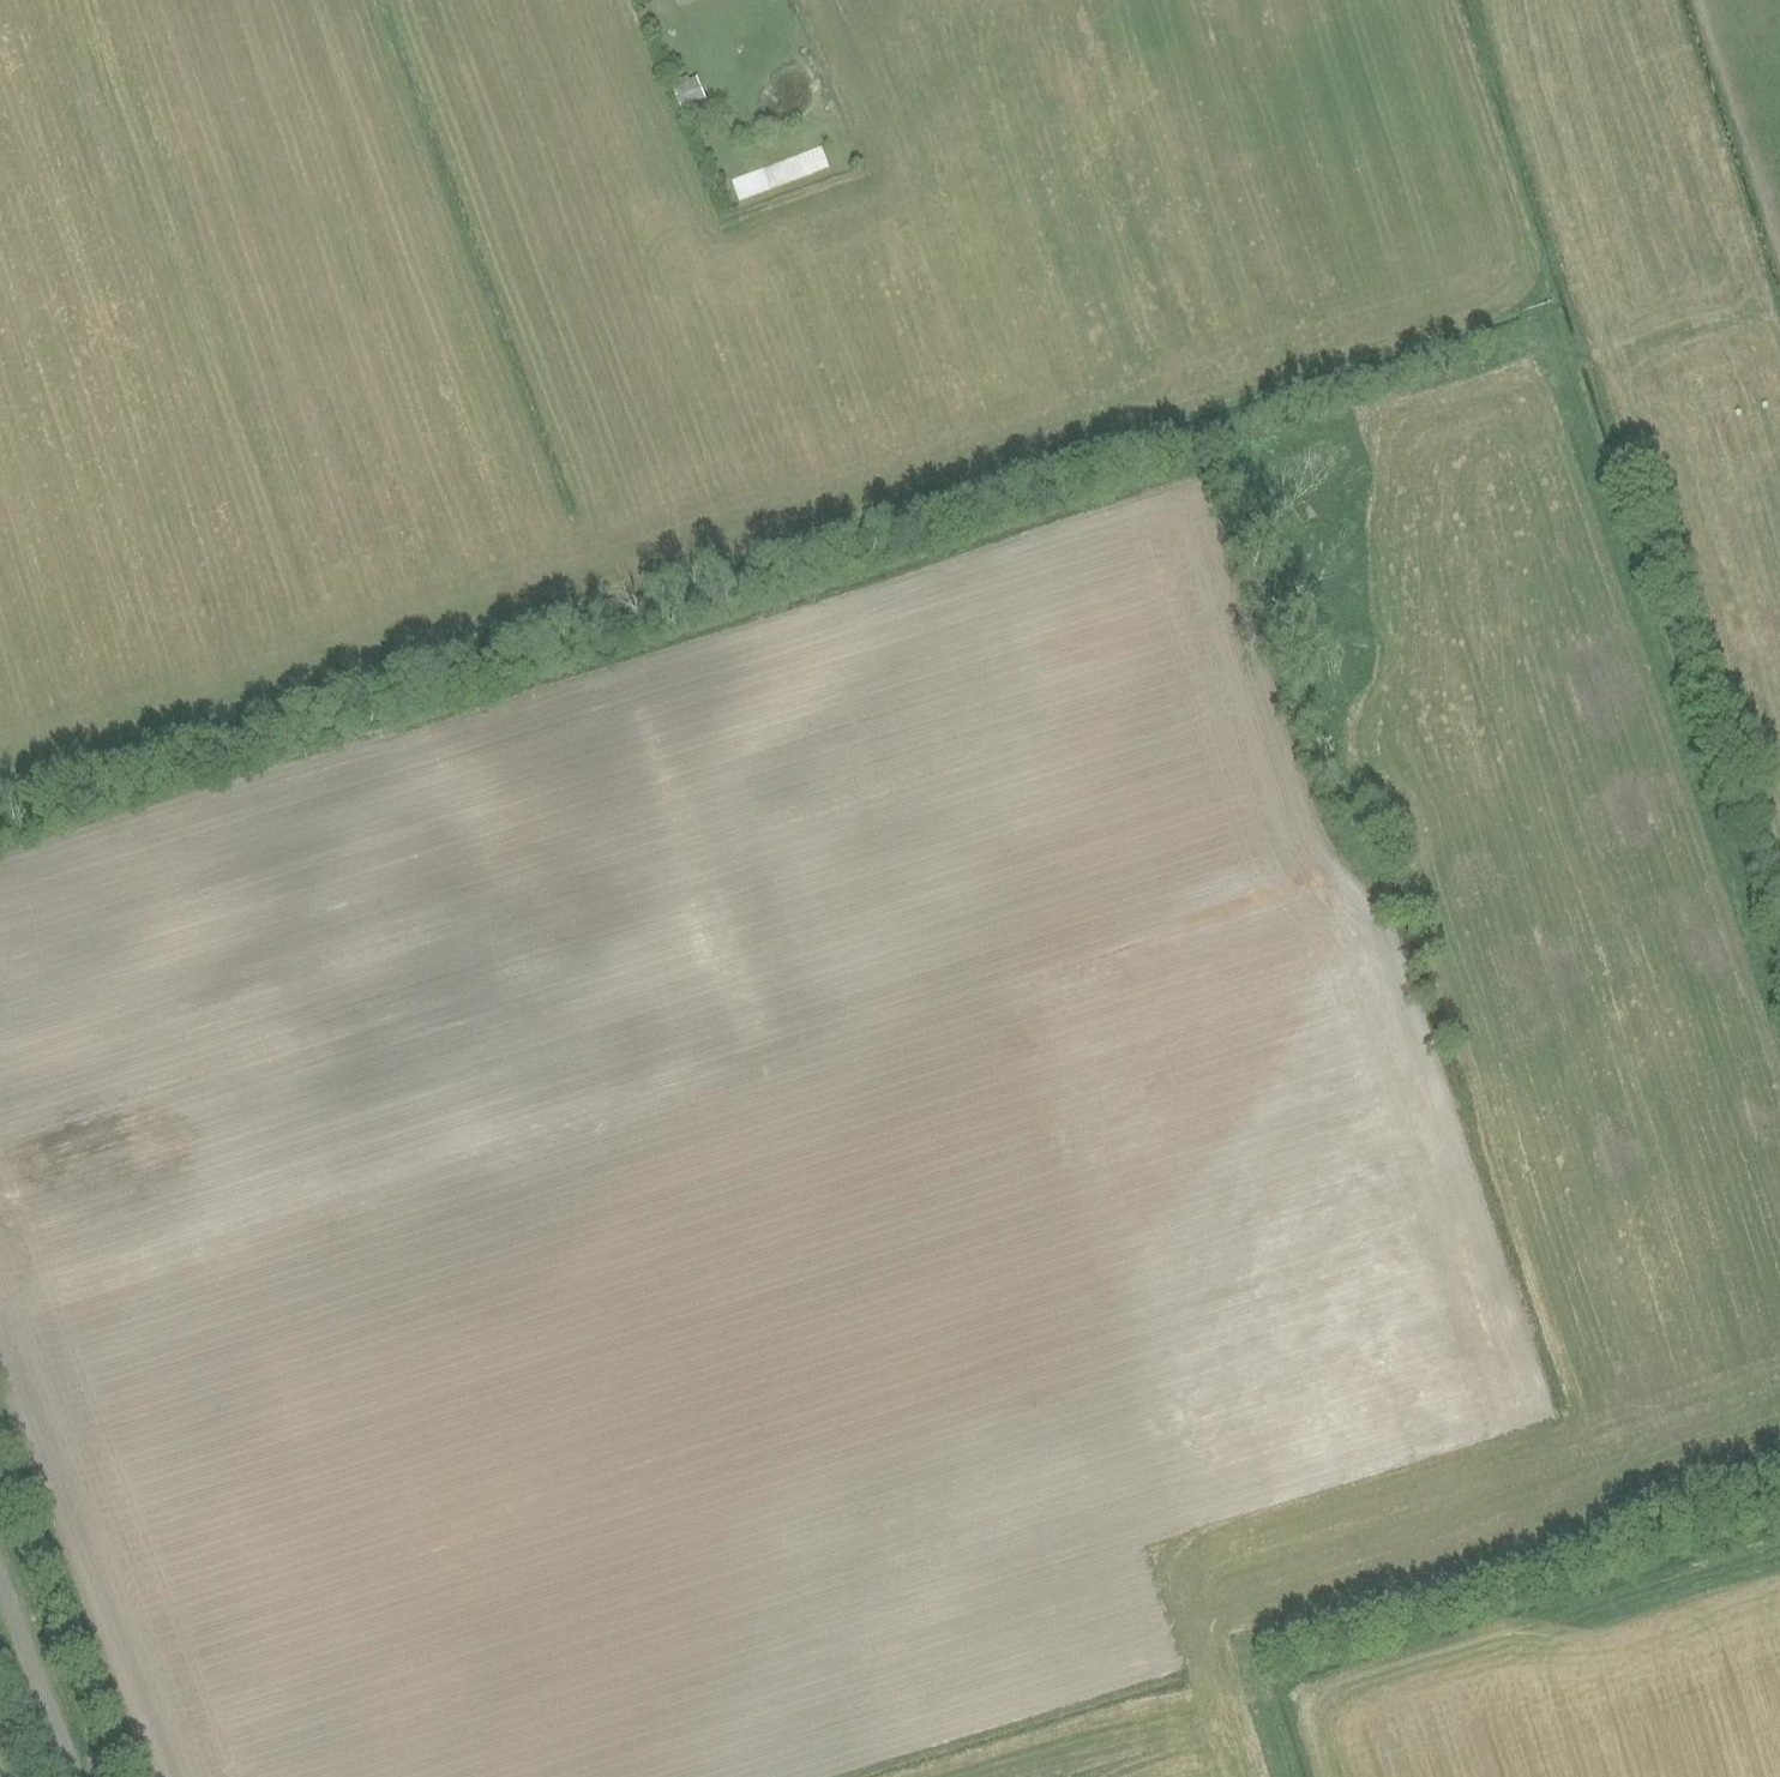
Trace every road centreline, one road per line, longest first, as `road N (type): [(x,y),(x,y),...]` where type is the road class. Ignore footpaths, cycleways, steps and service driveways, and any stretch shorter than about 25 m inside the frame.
road 1 (unclassified): [(74,1776),(0,1583)]

